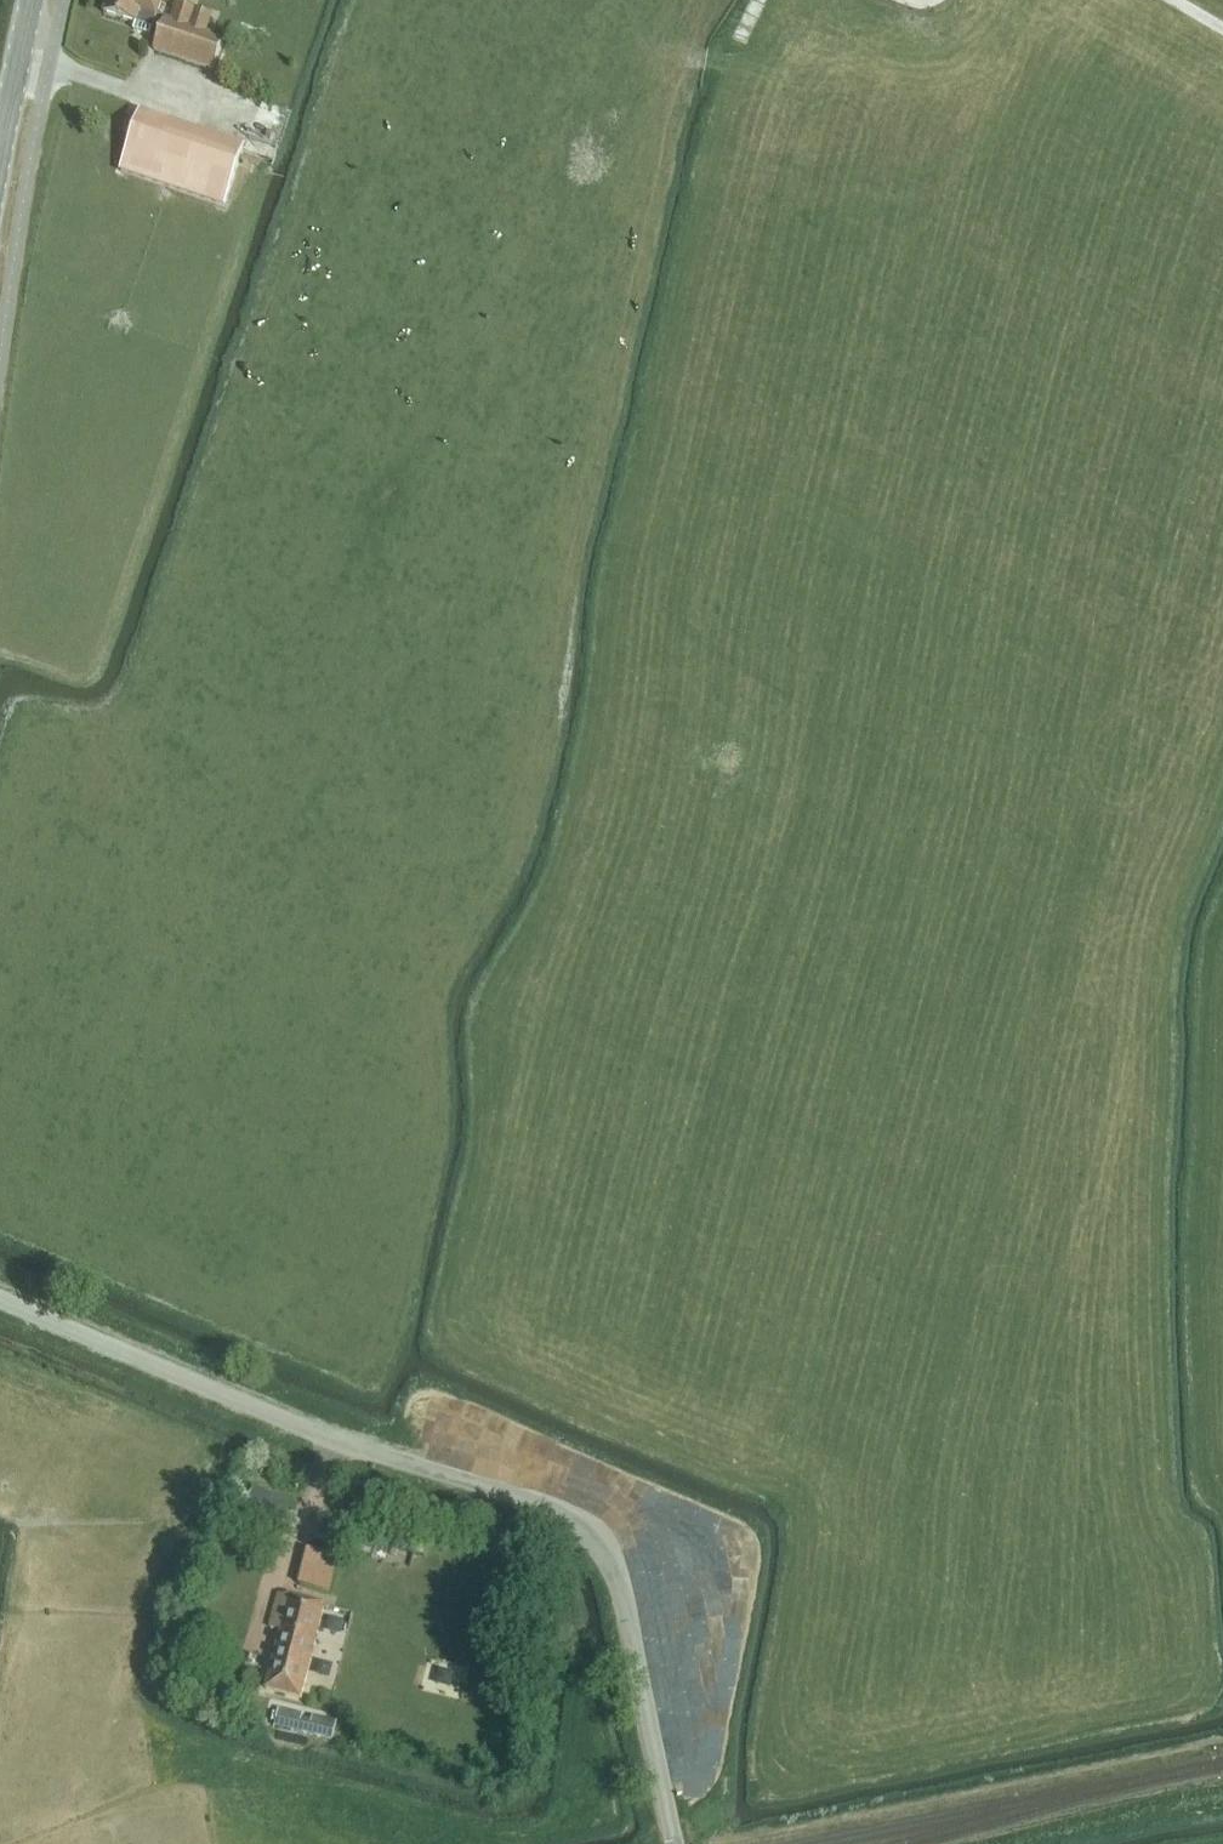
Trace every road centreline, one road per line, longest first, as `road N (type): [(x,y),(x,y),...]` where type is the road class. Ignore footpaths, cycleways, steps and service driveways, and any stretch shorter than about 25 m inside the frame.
road 1 (tertiary): [(675,1843),(621,1596),(579,1529),(536,1502),(315,1431),(0,1297)]
road 2 (tertiary): [(0,159),(31,0)]

